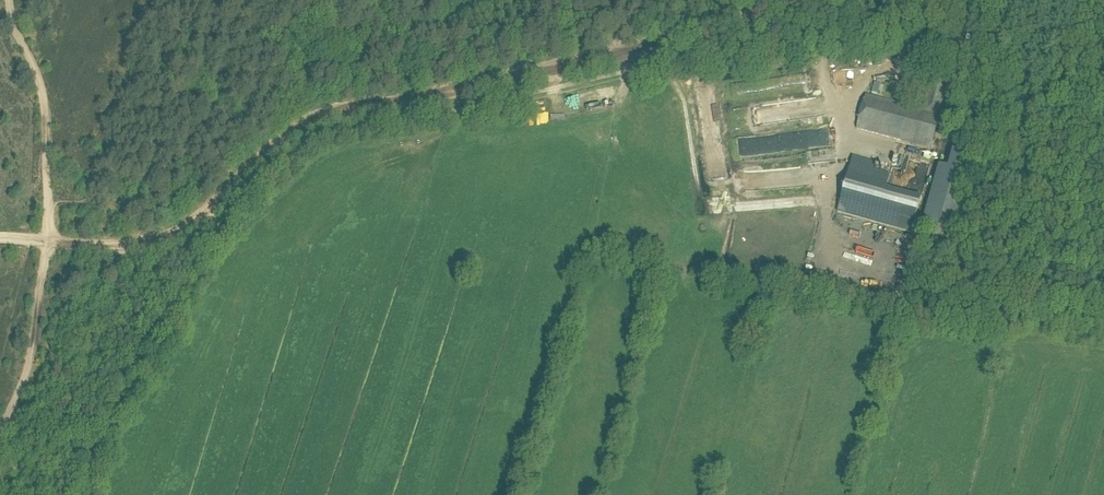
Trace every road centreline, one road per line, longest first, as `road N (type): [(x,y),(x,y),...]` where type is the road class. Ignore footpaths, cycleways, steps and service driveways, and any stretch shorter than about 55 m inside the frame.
road 1 (track): [(48,241),(106,246),(170,232),(220,201),(297,129),(334,113),(670,38),(793,0)]
road 2 (track): [(48,241),(44,95),(9,0)]
road 3 (track): [(0,439),(34,356),(48,241)]

